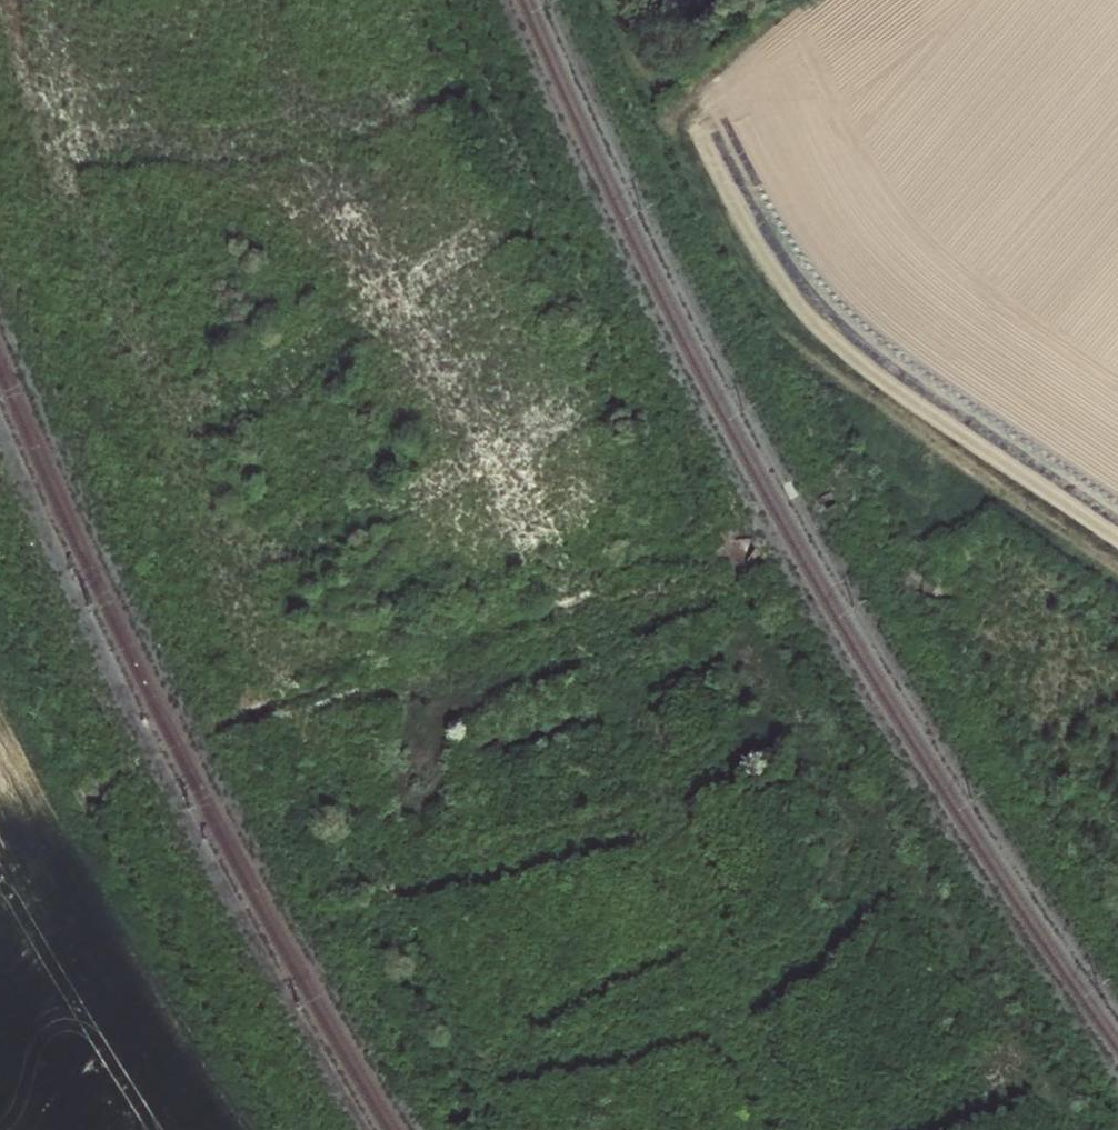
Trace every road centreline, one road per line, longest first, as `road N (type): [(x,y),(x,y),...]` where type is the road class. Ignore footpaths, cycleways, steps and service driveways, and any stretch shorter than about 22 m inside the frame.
road 1 (track): [(795,0),(659,116),(783,355),(1117,575)]

